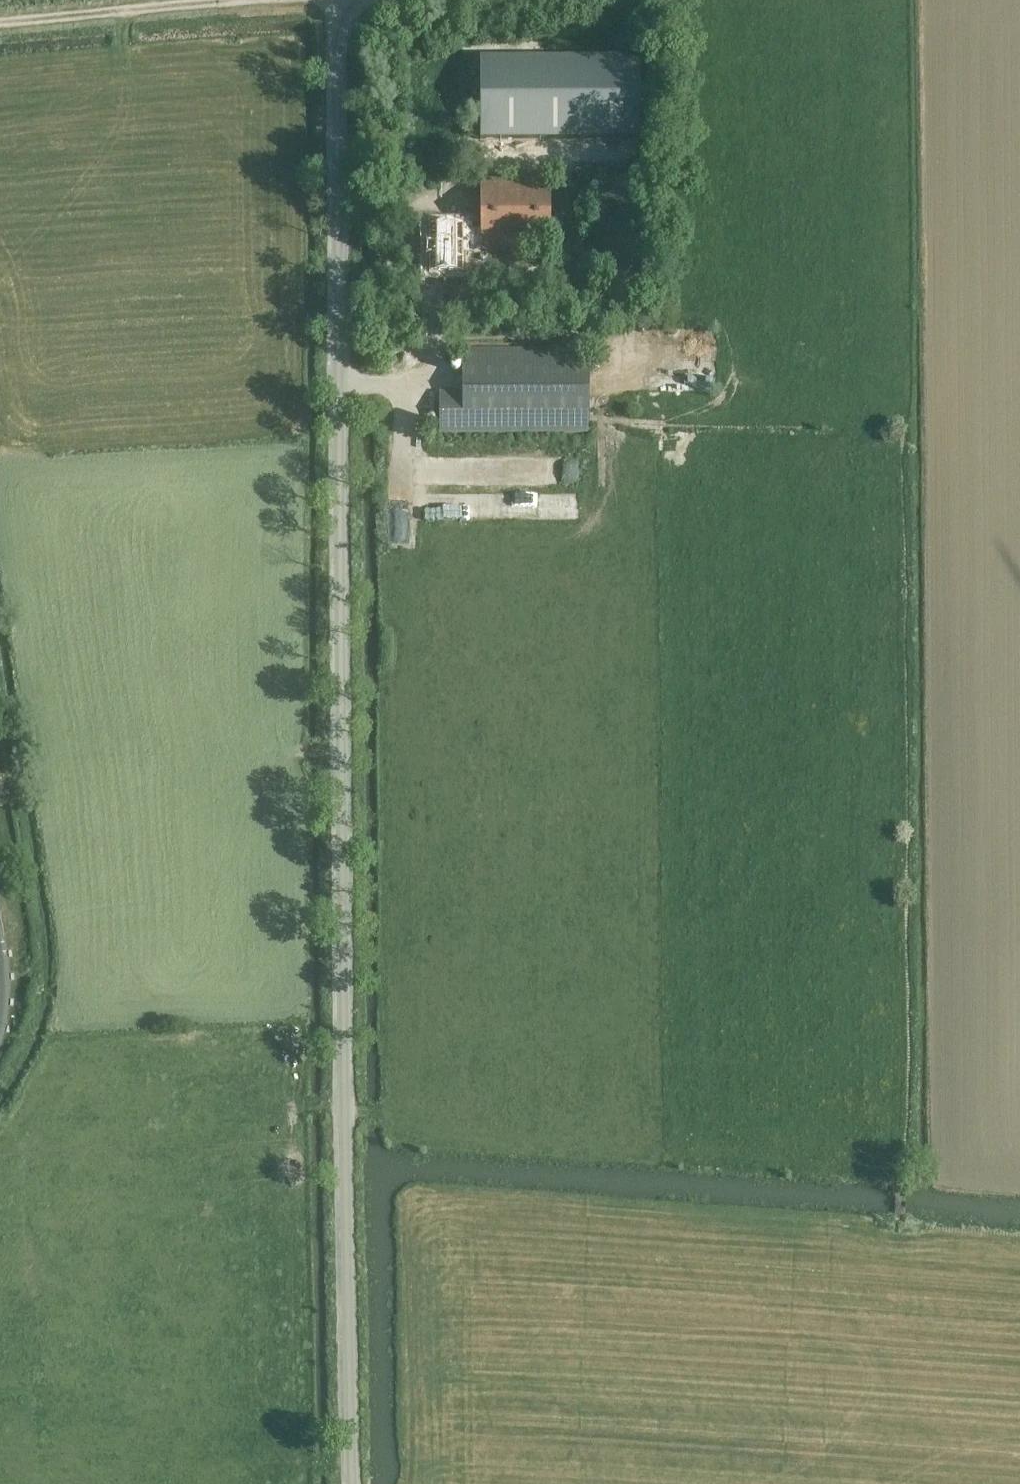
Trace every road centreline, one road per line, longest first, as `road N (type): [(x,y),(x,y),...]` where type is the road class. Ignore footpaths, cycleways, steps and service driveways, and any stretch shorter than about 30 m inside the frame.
road 1 (unclassified): [(354,1483),(336,0)]
road 2 (unclassified): [(258,0),(0,21)]

